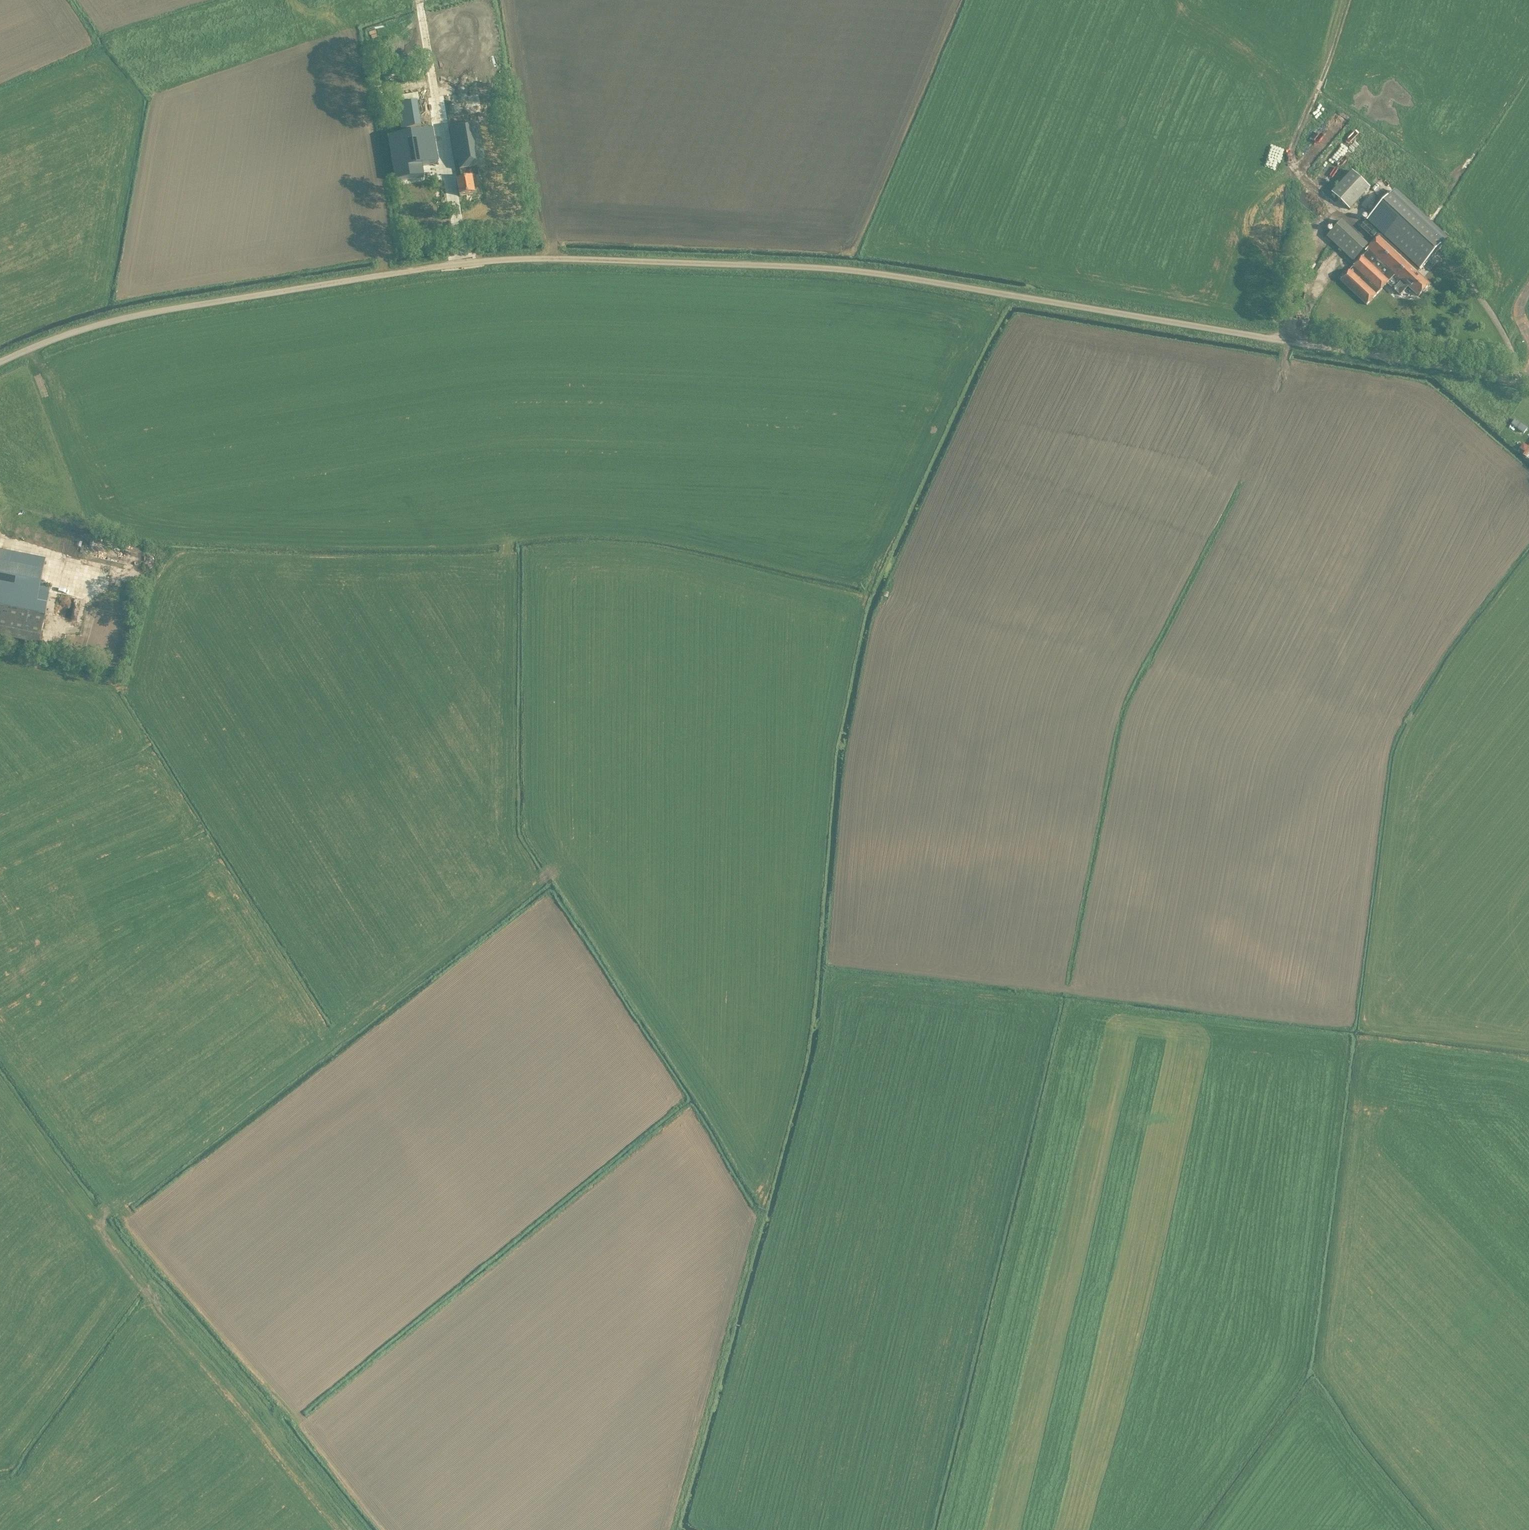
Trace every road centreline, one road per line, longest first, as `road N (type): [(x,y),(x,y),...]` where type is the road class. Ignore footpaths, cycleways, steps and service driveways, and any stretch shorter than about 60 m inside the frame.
road 1 (unclassified): [(1528,381),(879,271),(564,256),(455,261),(131,313),(0,358)]

